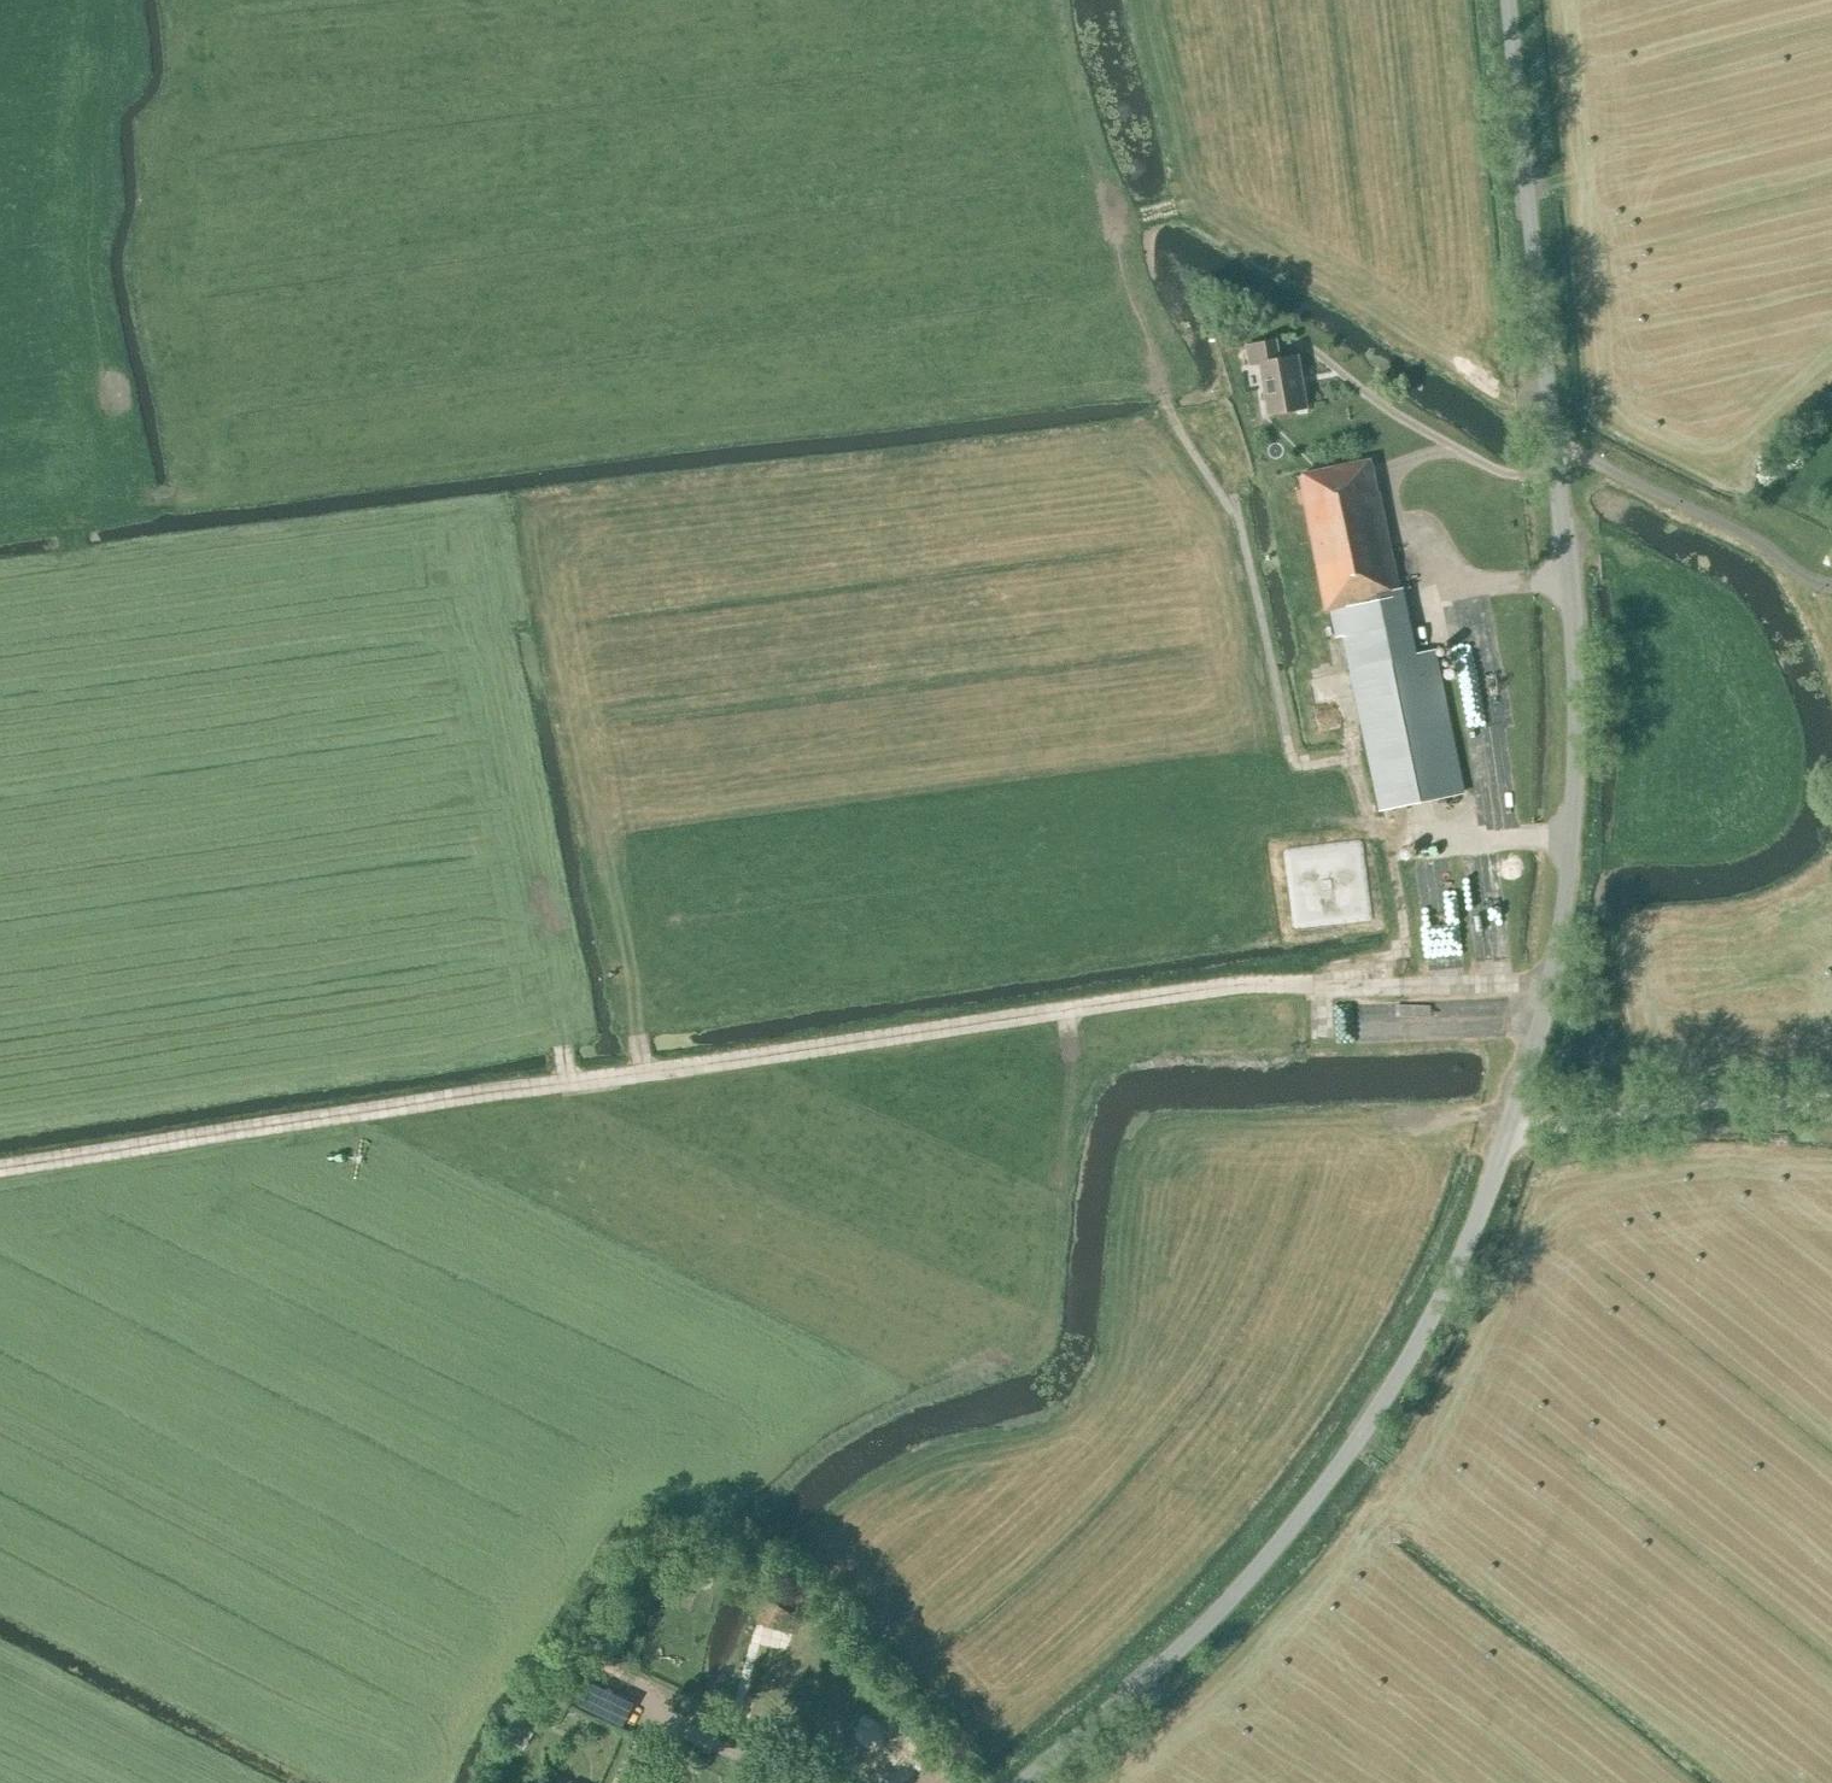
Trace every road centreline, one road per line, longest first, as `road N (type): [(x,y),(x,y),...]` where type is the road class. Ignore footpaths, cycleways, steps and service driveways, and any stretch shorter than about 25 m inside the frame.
road 1 (unclassified): [(1018,1782),(1188,1645),(1346,1472),(1451,1293),(1549,992),(1575,799),(1575,617),(1511,0)]

